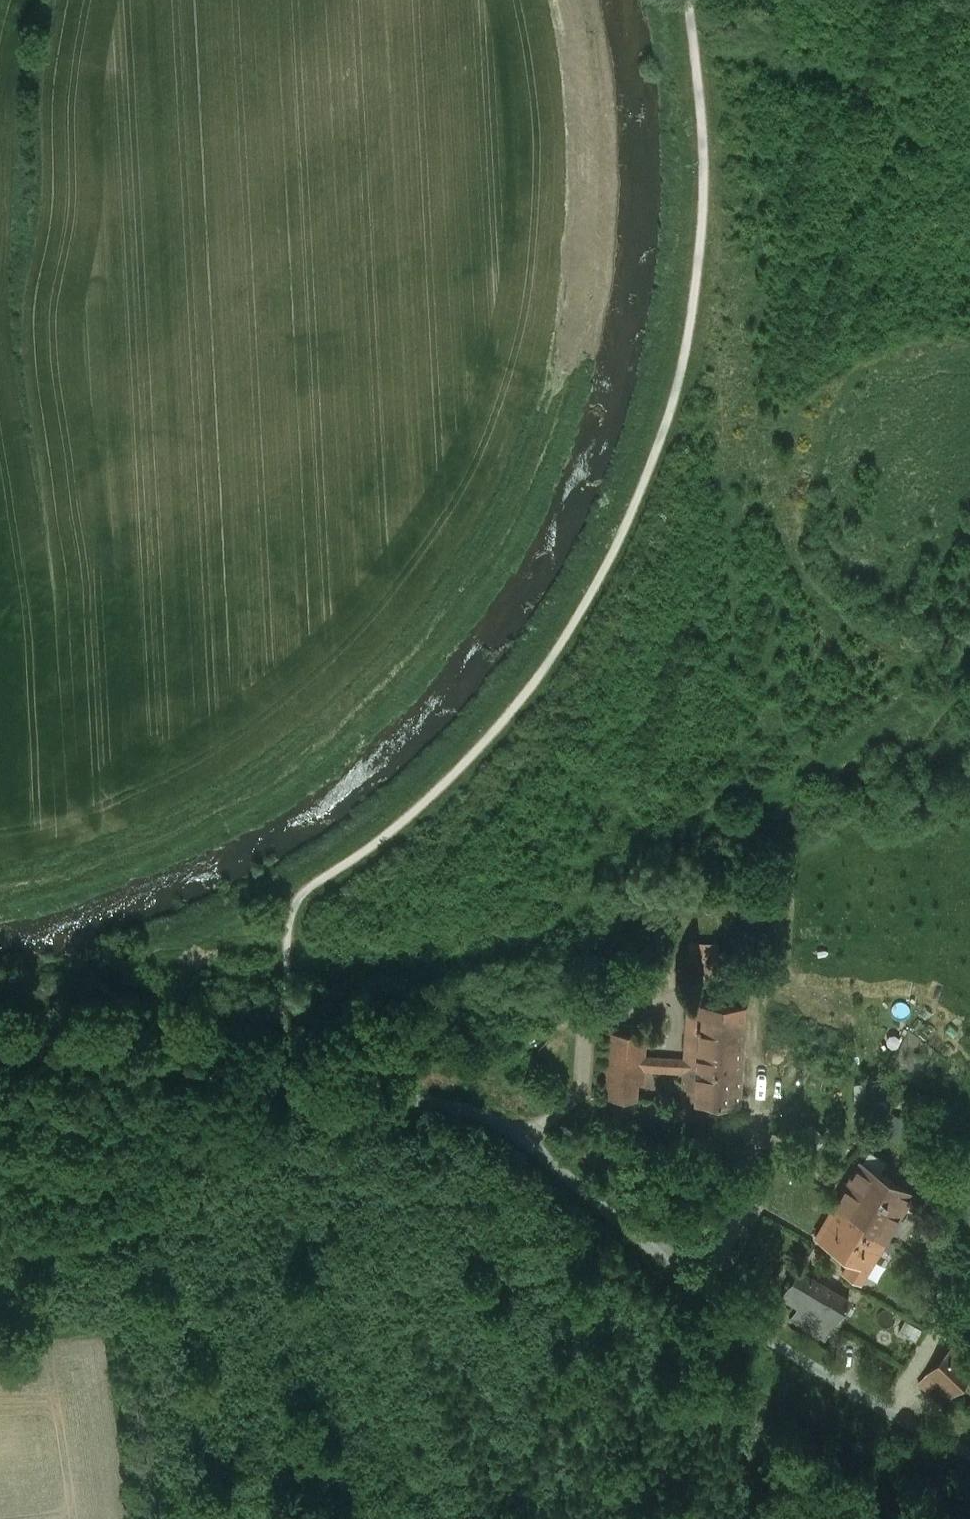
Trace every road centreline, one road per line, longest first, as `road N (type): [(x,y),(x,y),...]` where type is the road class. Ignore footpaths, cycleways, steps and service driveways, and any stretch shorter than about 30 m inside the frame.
road 1 (unclassified): [(969,1454),(735,1317),(525,1143),(470,1117),(283,1085),(0,1054)]

